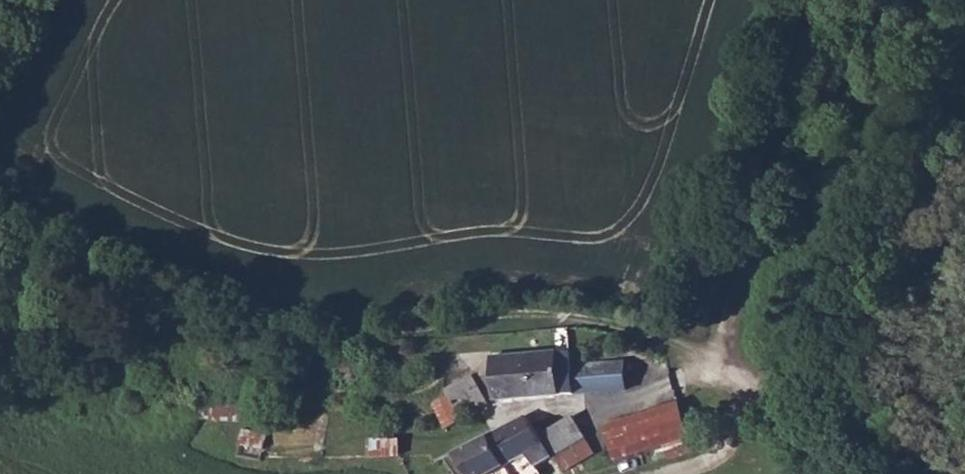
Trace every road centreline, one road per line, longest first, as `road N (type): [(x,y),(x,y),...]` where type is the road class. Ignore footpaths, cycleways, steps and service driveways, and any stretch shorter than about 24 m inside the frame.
road 1 (track): [(809,0),(768,109),(751,252),(755,385)]
road 2 (unclassified): [(838,473),(877,287),(927,200),(964,159)]

